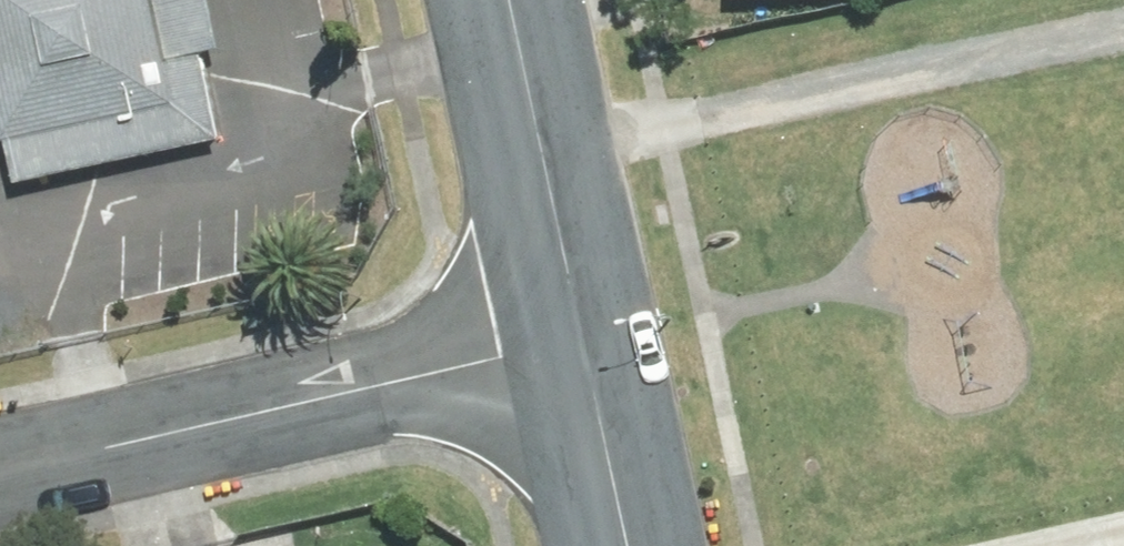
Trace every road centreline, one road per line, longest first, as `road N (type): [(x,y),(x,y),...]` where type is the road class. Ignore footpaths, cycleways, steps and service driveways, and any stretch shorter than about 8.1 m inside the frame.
road 1 (residential): [(582,345),(0,470)]
road 2 (track): [(540,150),(1123,39)]
road 3 (tertiary): [(582,345),(507,0)]
road 4 (tertiary): [(624,545),(582,345)]

